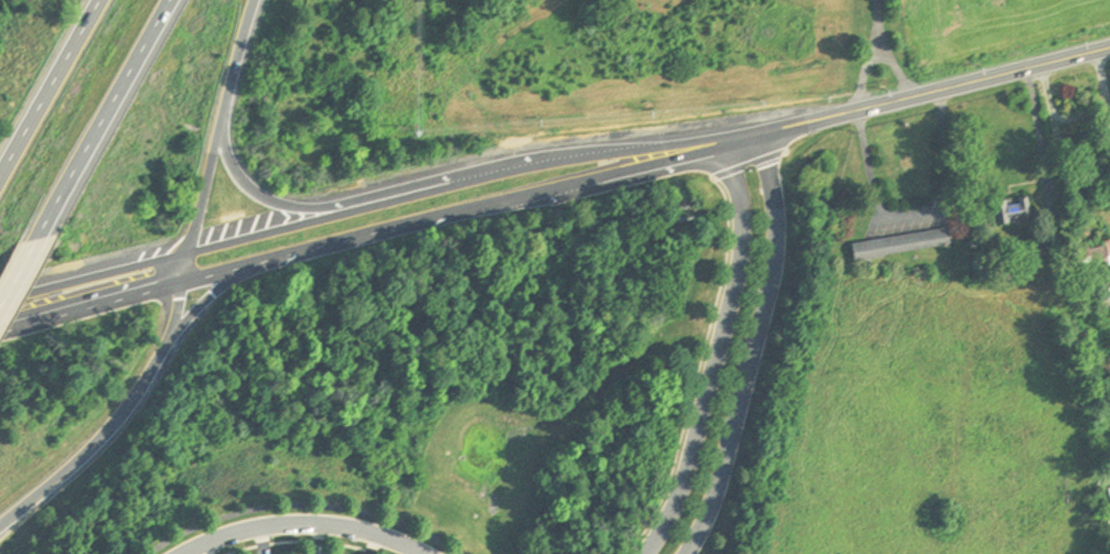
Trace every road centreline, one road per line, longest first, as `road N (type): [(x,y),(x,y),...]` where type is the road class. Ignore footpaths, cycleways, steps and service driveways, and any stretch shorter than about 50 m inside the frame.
road 1 (primary): [(0,330),(728,145)]
road 2 (primary): [(728,145),(529,169),(0,300)]
road 3 (residential): [(693,553),(722,478),(773,282),(778,224),(767,135)]
road 4 (residential): [(728,145),(742,227),(736,278),(682,484),(644,553)]
road 5 (primary): [(728,145),(1109,49)]
road 6 (motorway): [(162,355),(253,0)]
road 7 (motorway): [(37,238),(169,0)]
road 8 (residential): [(187,553),(216,537),(314,520),(381,531),(431,553)]
road 9 (motorway): [(0,523),(100,433),(162,355)]
road 10 (motorway): [(387,203),(316,208),(267,195),(234,162),(222,110)]
road 11 (motorway): [(96,0),(0,179)]
road 12 (motorway): [(162,355),(201,309),(260,264)]

